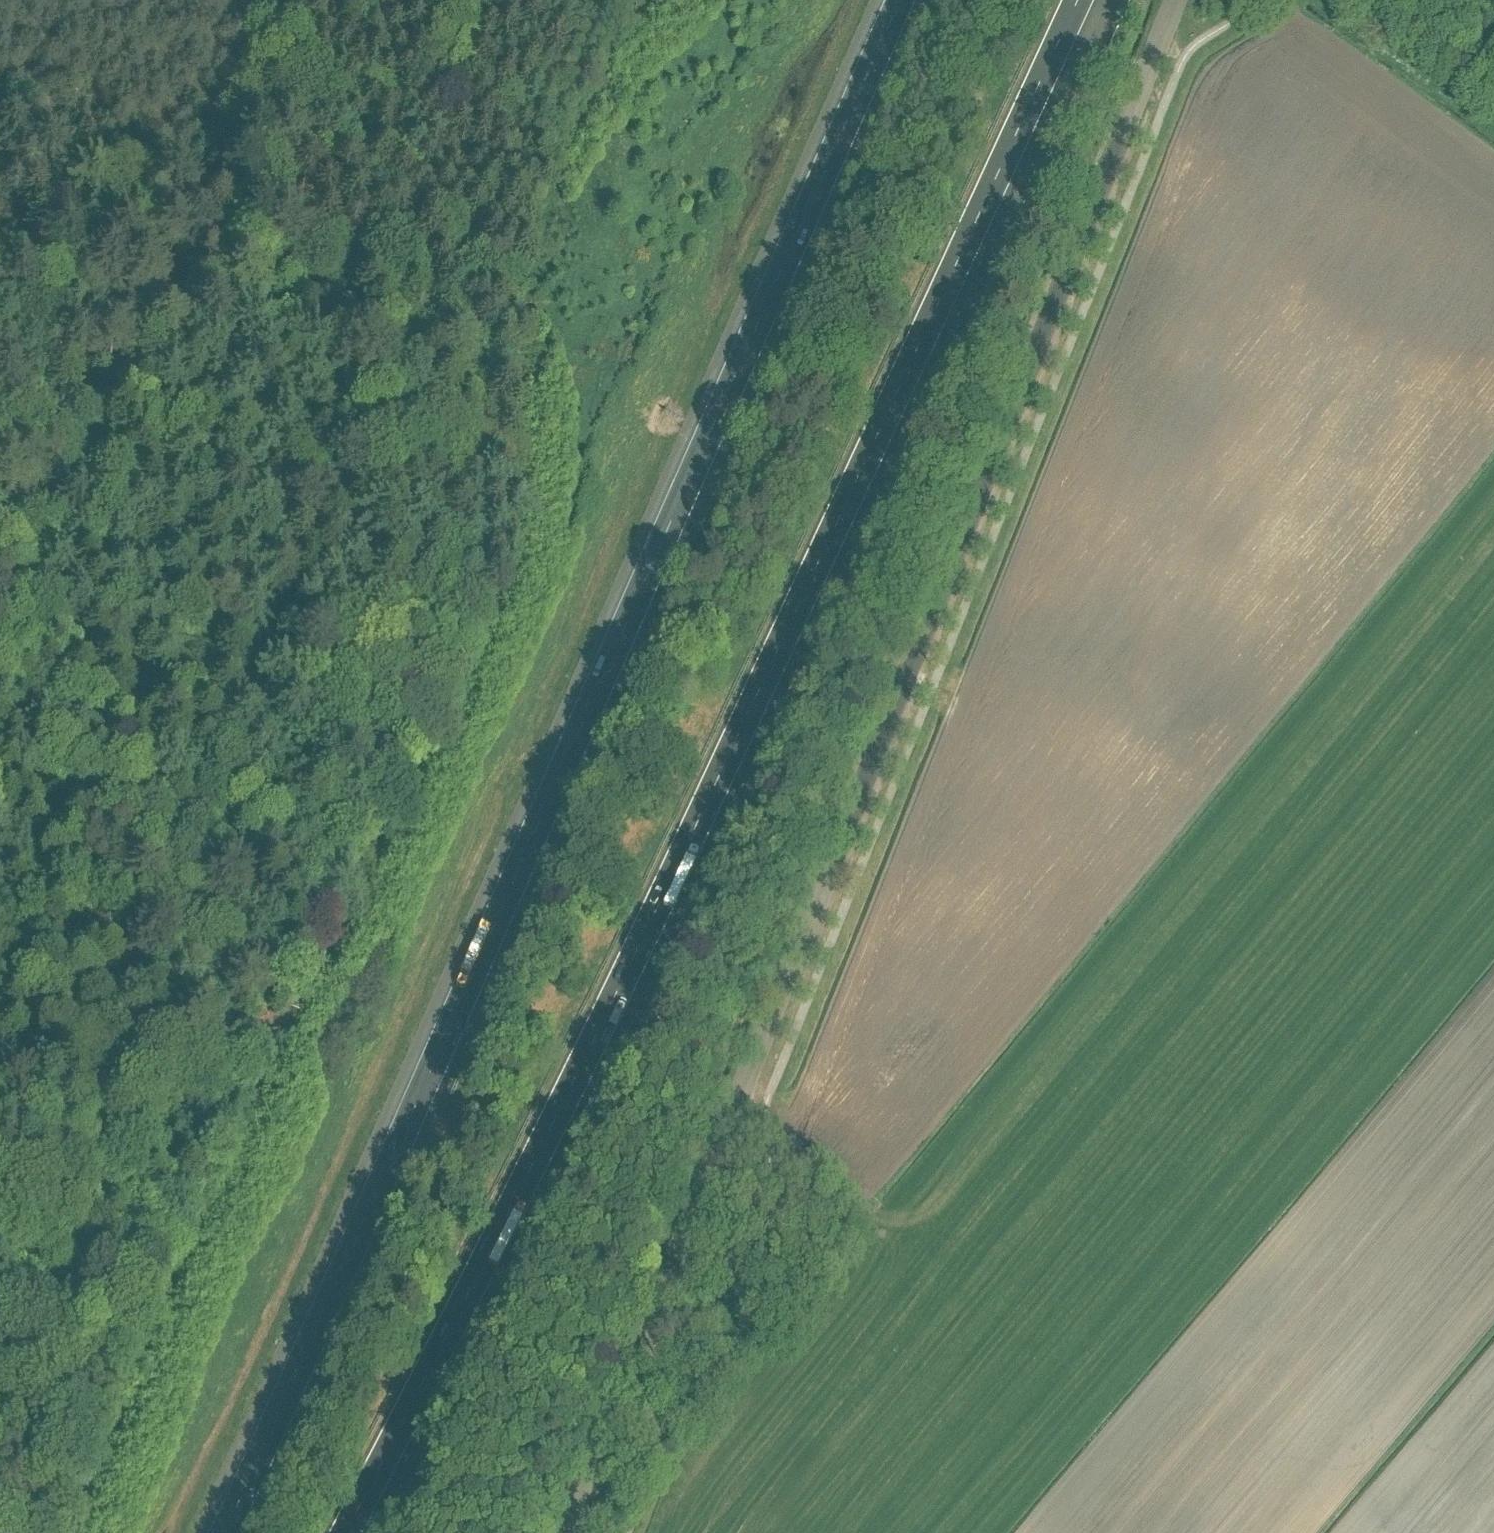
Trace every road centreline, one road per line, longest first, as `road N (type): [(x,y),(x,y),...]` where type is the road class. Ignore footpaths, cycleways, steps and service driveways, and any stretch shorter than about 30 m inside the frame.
road 1 (motorway): [(346,1532),(633,959),(1078,0)]
road 2 (motorway): [(900,0),(225,1532)]
road 3 (secondary): [(565,1532),(1178,0)]
road 4 (track): [(1493,125),(1329,0)]
road 5 (track): [(840,1194),(734,1109)]

